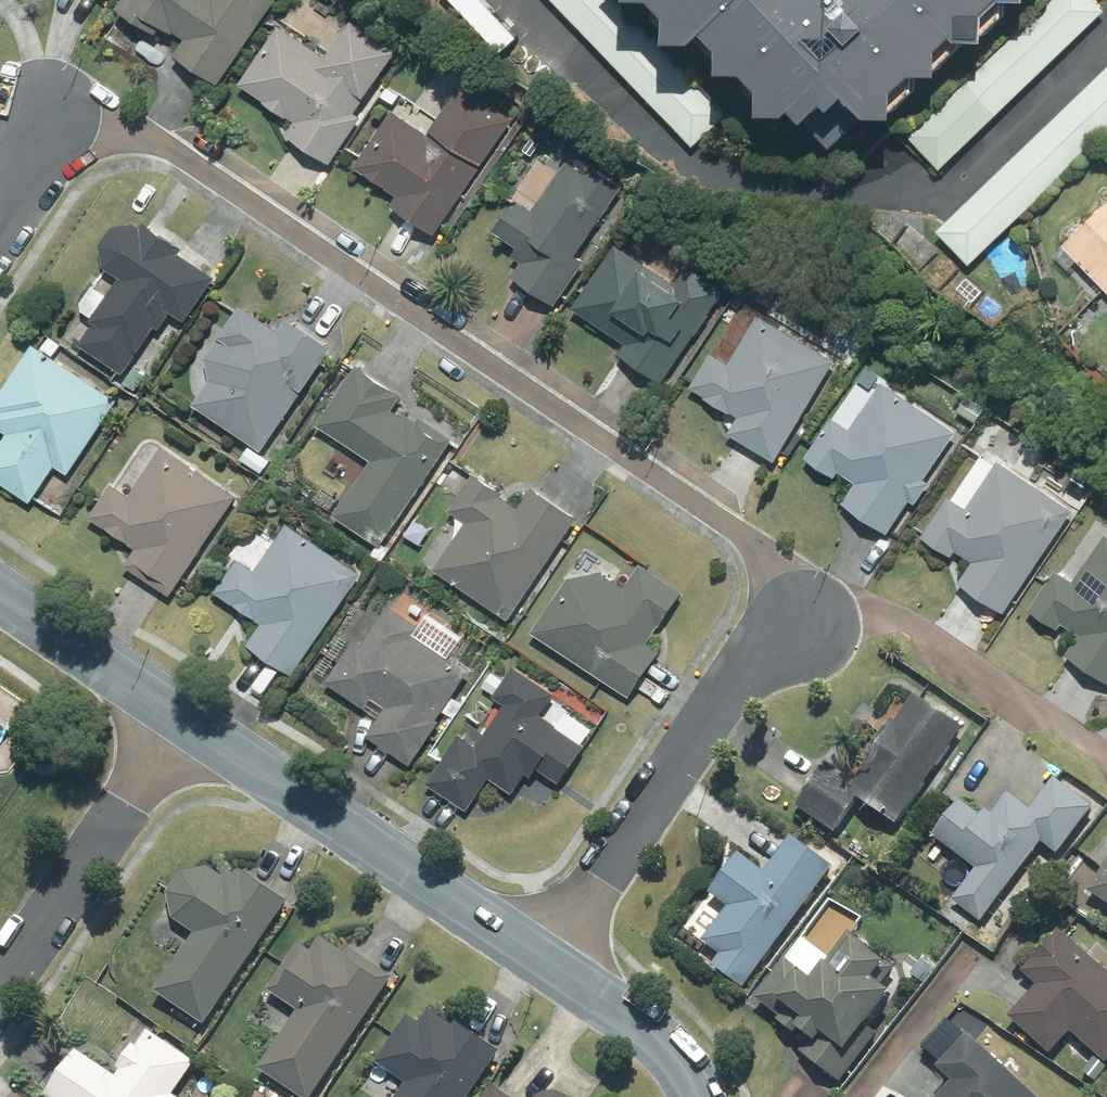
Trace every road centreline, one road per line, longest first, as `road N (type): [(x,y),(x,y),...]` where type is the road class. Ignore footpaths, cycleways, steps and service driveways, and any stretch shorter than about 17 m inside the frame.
road 1 (residential): [(0,228),(28,185),(48,120),(156,132),(761,552),(806,618),(736,681),(545,956)]
road 2 (residential): [(177,714),(545,956)]
road 3 (residential): [(177,714),(0,985)]
road 4 (residential): [(0,595),(177,714)]
road 5 (residential): [(545,956),(653,1030),(702,1096)]

